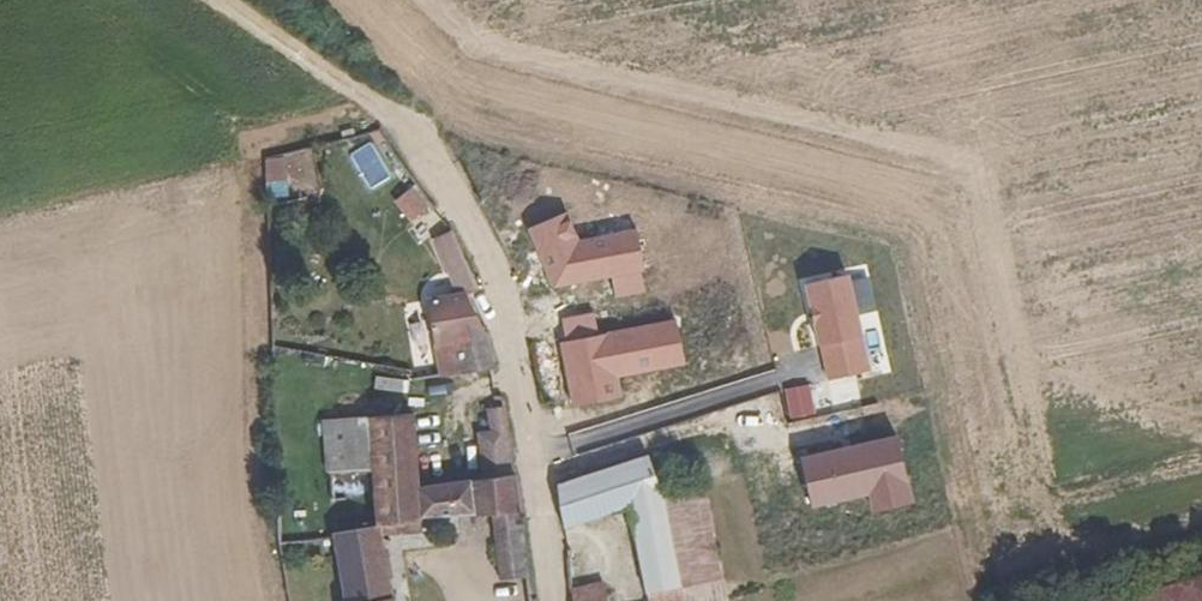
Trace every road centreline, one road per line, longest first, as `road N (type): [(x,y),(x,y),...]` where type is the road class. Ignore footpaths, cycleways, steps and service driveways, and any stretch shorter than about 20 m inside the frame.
road 1 (residential): [(540,600),(506,328),(475,247),(390,114)]
road 2 (track): [(252,0),(390,114)]

